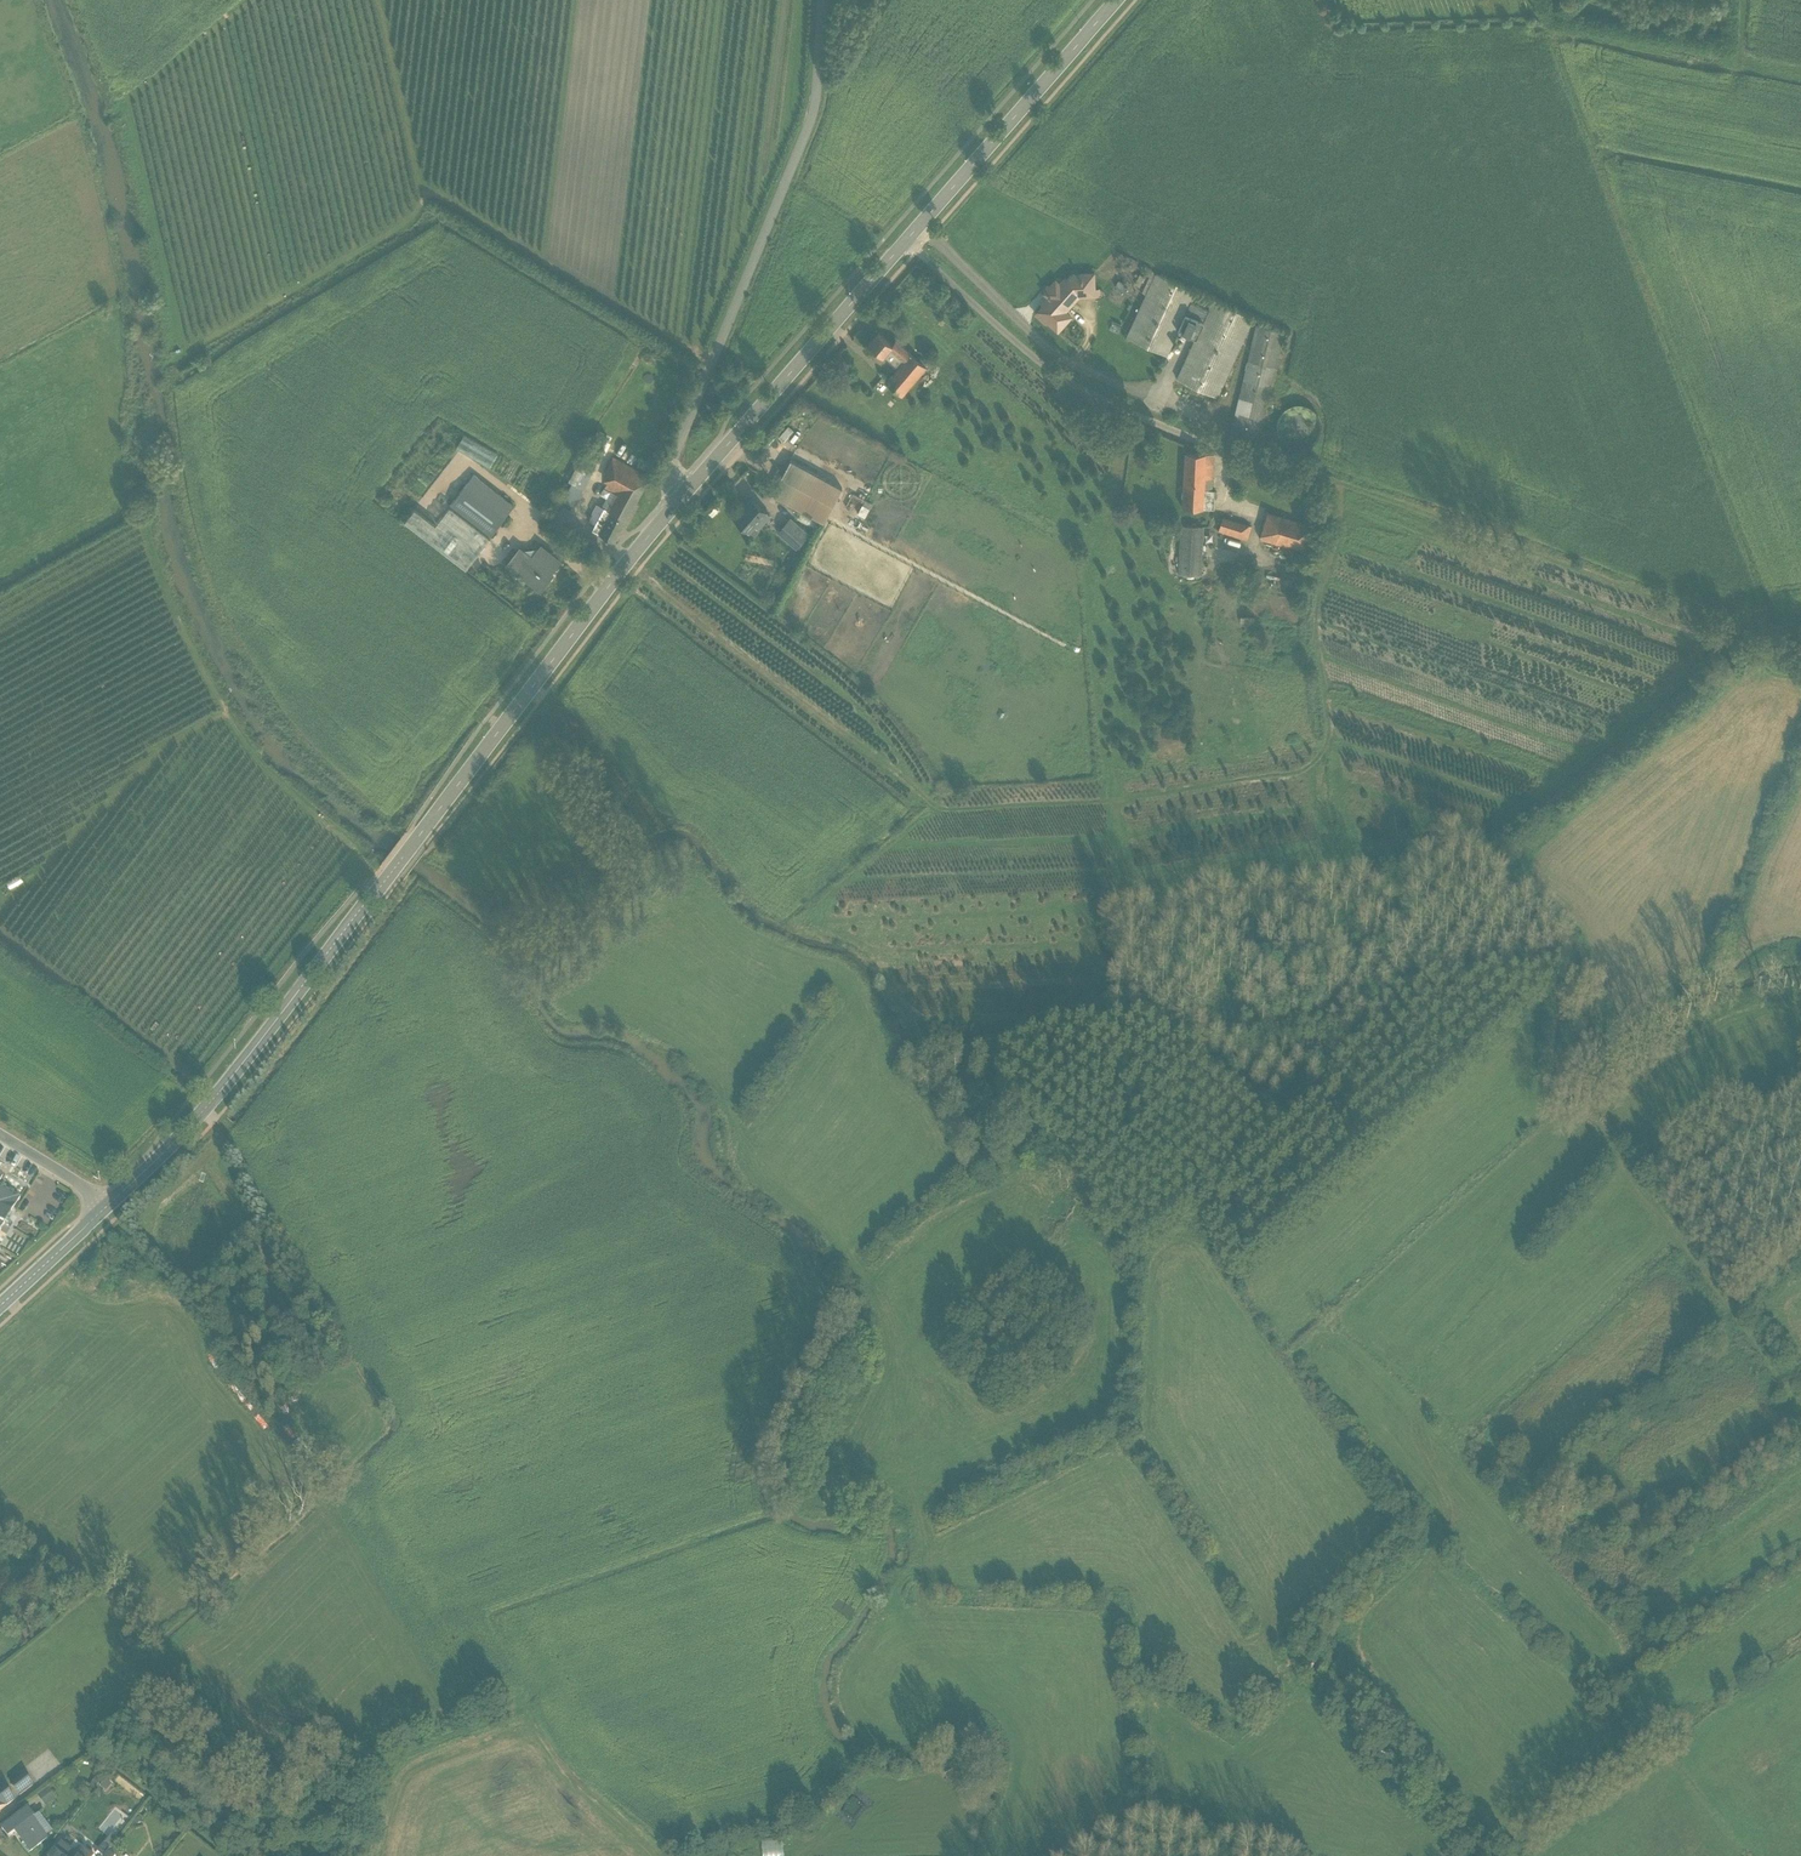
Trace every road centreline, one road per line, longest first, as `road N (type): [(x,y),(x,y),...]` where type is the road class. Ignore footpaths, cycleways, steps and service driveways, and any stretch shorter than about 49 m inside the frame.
road 1 (primary): [(677,498),(233,1076),(112,1203)]
road 2 (track): [(1218,446),(1491,537),(1800,659)]
road 3 (unclassified): [(677,498),(670,479),(675,457),(808,124),(824,0)]
road 4 (residential): [(904,238),(1062,378),(1218,446)]
road 5 (primary): [(904,238),(677,498)]
road 6 (primary): [(1115,0),(904,238)]
road 7 (primary): [(112,1203),(0,1307)]
road 8 (unclassified): [(112,1203),(0,1133)]

